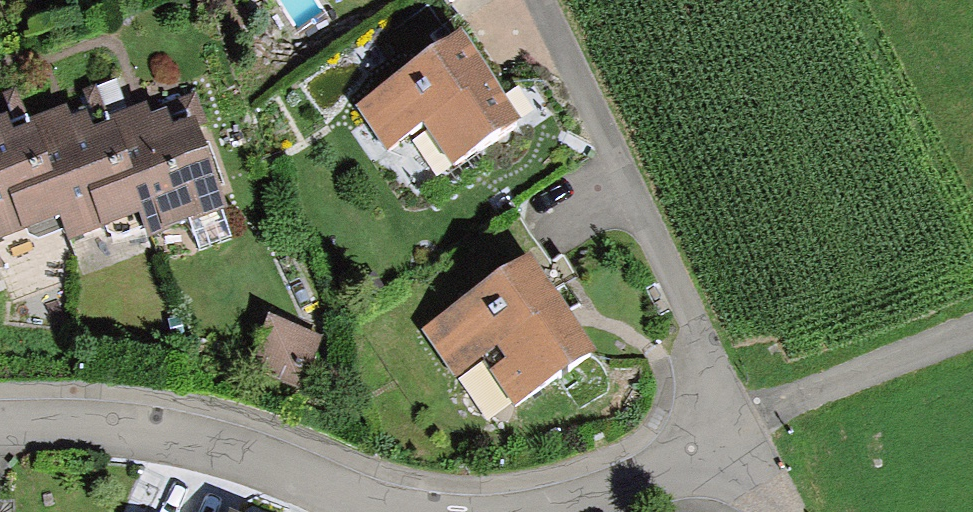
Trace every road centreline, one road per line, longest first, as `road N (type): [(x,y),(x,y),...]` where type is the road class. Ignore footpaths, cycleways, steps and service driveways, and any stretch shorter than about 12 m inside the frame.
road 1 (residential): [(738,427),(542,0)]
road 2 (residential): [(0,423),(157,430),(450,511)]
road 3 (track): [(738,427),(972,335)]
road 4 (residential): [(533,511),(738,427)]

